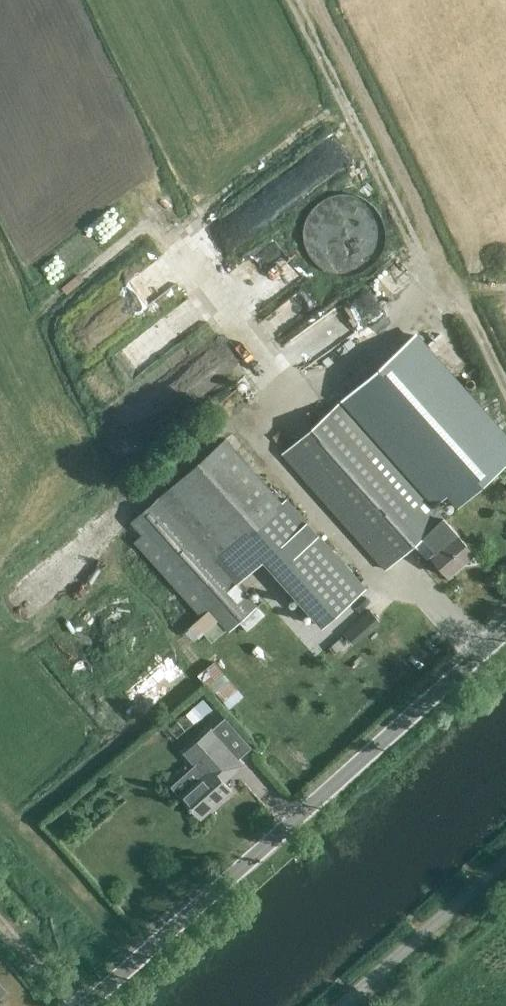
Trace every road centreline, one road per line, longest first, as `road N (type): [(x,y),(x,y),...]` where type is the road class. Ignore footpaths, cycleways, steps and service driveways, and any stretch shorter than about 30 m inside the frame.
road 1 (unclassified): [(84,1005),(505,631)]
road 2 (track): [(505,395),(456,290),(426,263),(299,0)]
road 3 (track): [(339,1005),(505,859)]

